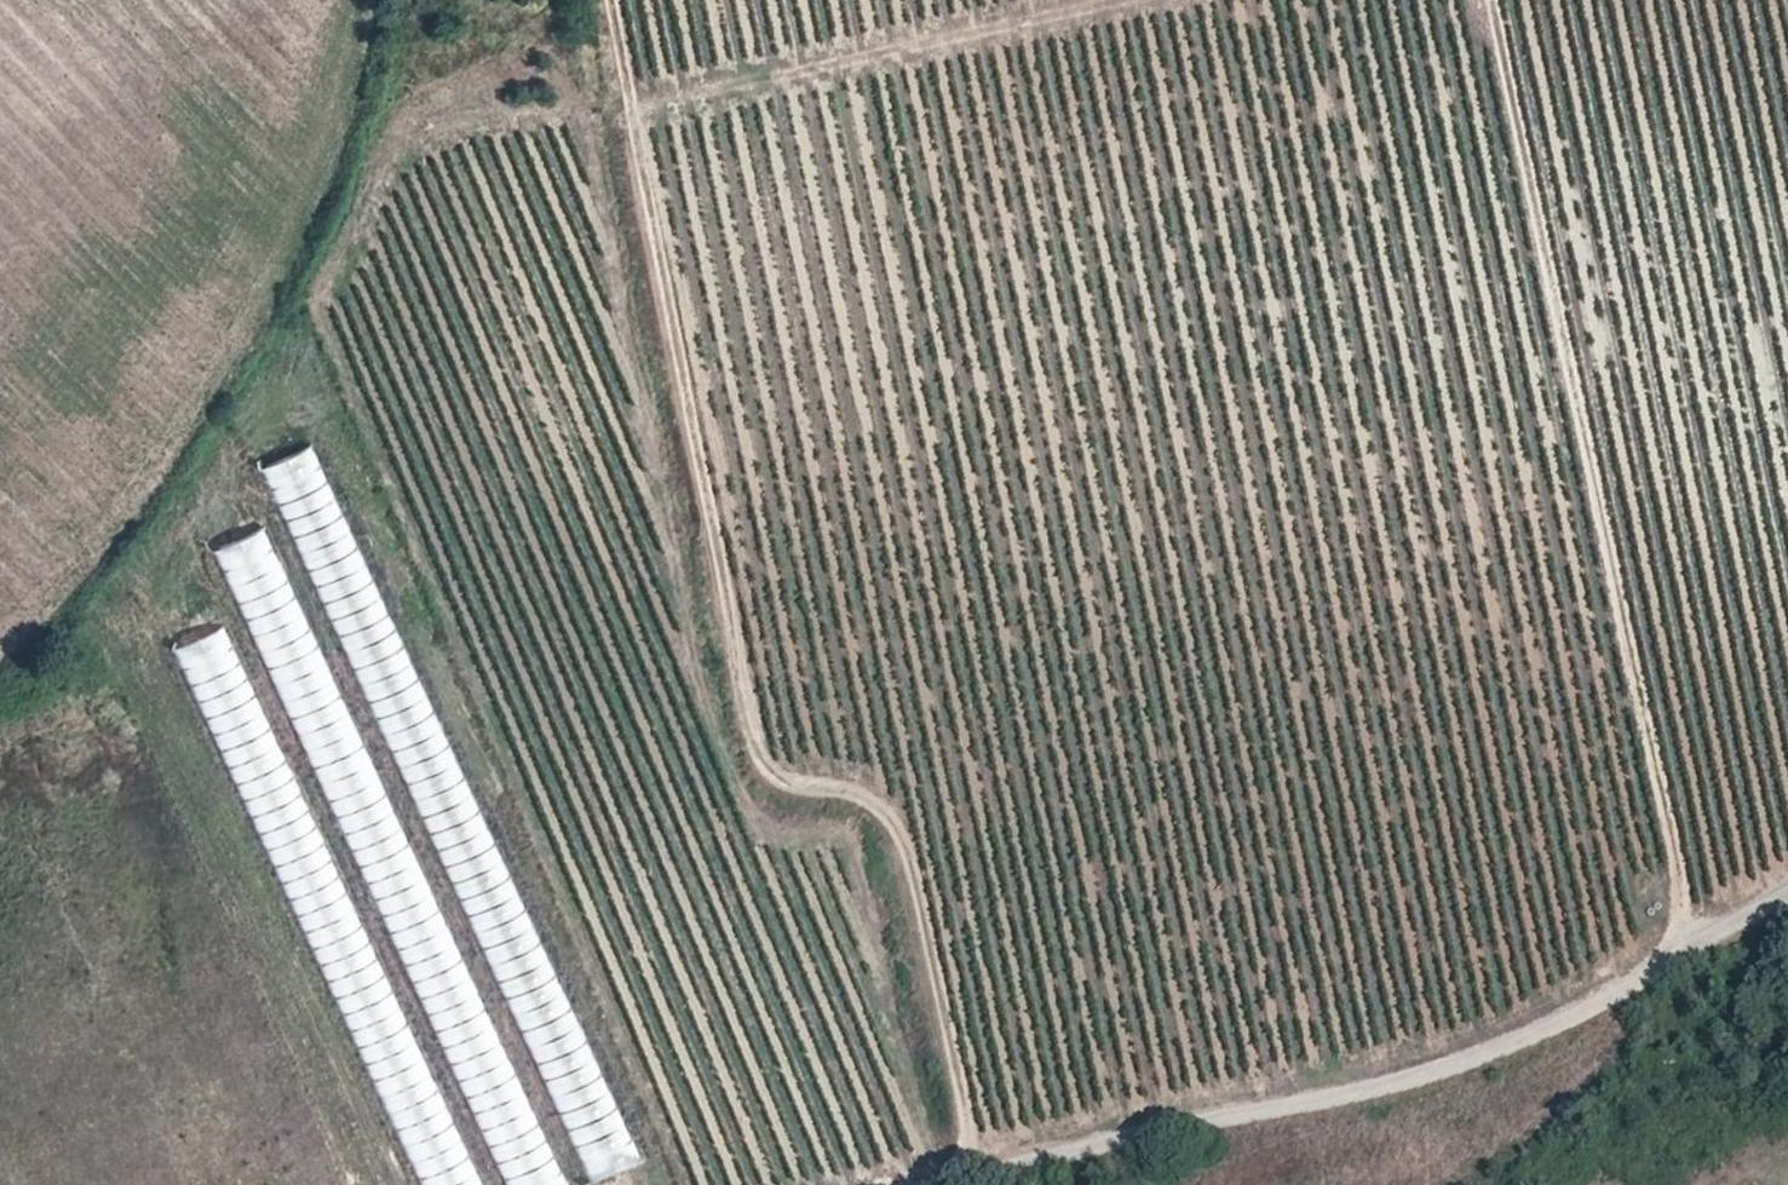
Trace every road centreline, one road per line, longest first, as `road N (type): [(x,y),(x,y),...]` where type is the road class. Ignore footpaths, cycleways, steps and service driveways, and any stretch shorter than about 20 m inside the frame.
road 1 (track): [(953,1184),(1440,1077),(1539,1038),(1787,900)]

